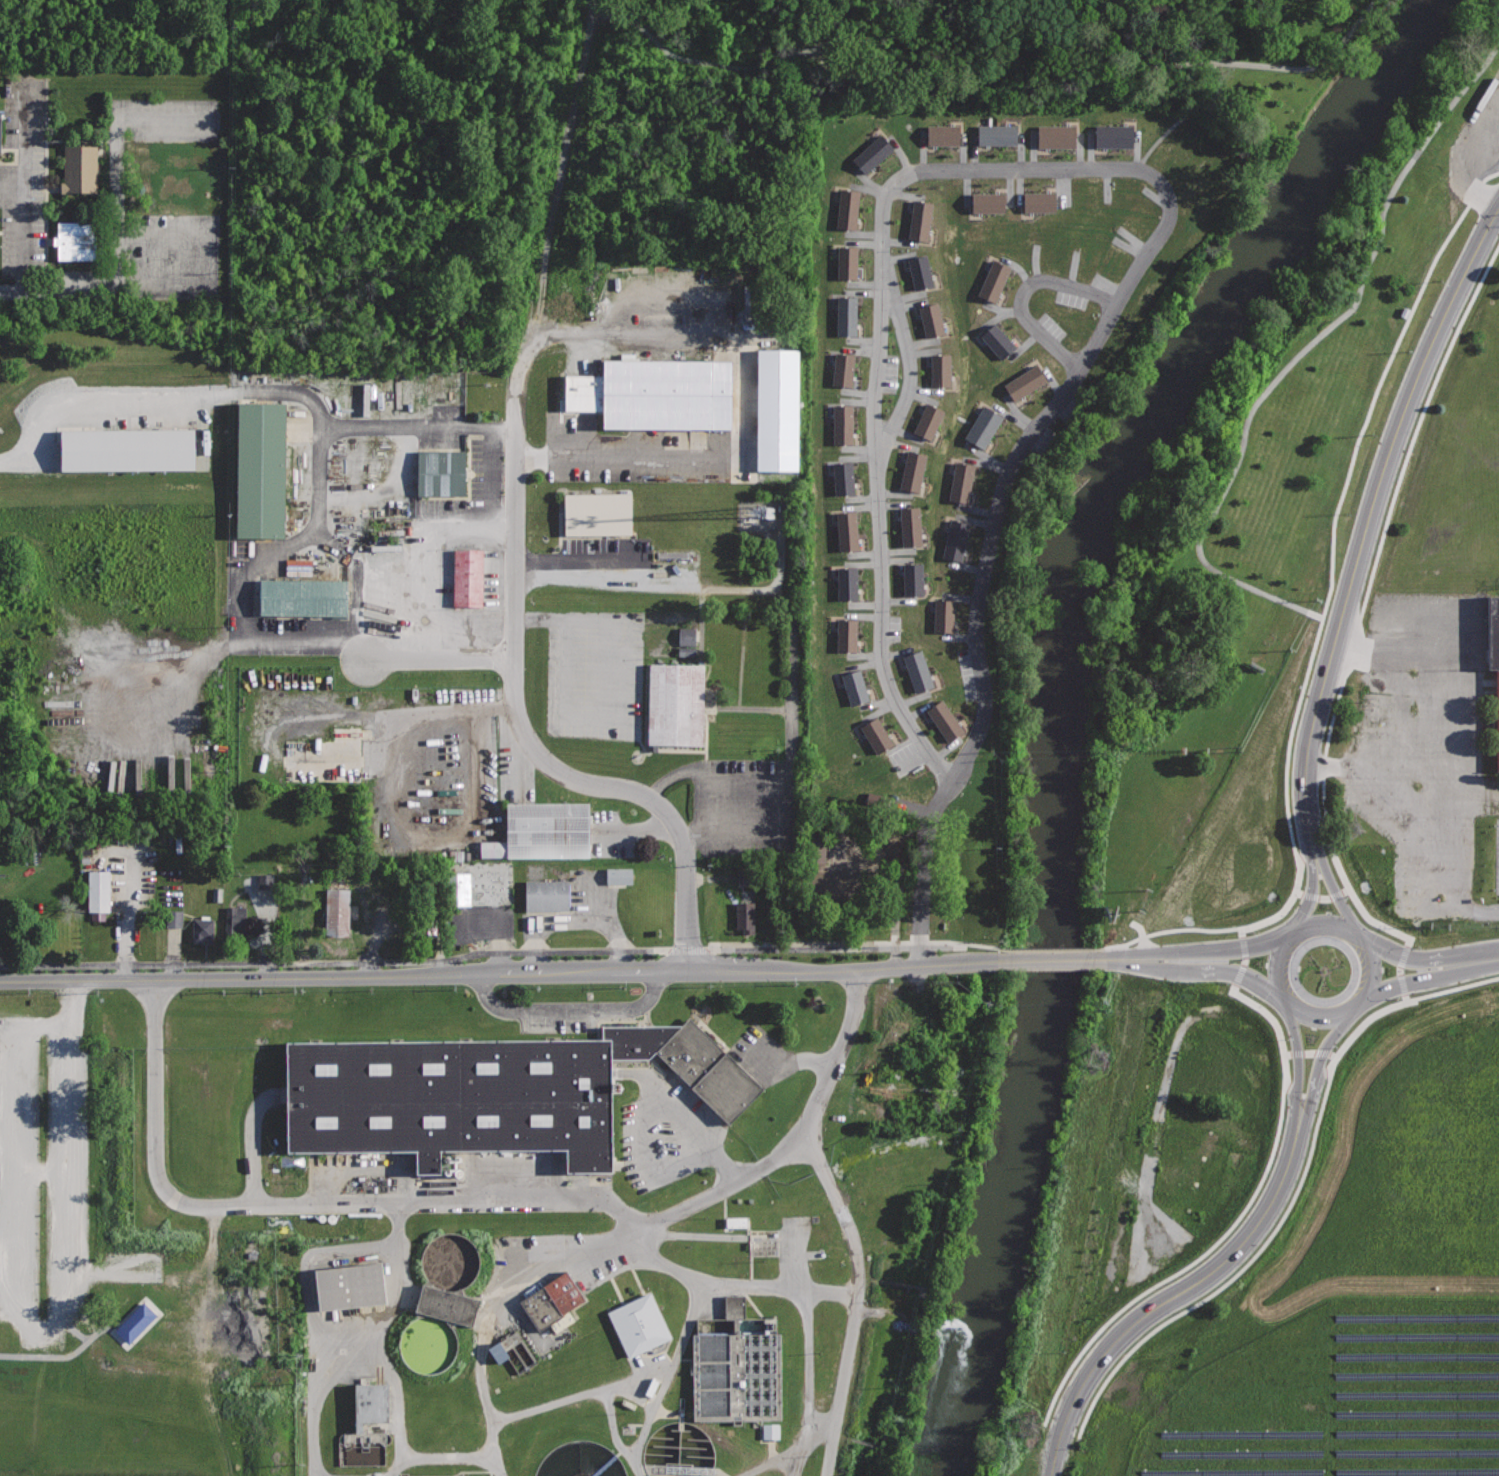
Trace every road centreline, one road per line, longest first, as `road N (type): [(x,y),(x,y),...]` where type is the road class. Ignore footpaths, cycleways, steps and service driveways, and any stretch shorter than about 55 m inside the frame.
road 1 (secondary): [(1003,962),(796,973),(0,979)]
road 2 (residential): [(528,342),(517,388),(518,711),(552,767),(648,798),(679,828),(690,971)]
road 3 (secondary): [(1062,1427),(1081,1383),(1133,1320),(1242,1241),(1276,1194),(1294,1144)]
road 4 (secondary): [(1379,479),(1311,732),(1312,830)]
road 5 (secondary): [(1498,206),(1446,310),(1379,479)]
road 6 (secondary): [(1294,1144),(1322,1047),(1350,1005)]
road 7 (residential): [(515,659),(366,659)]
road 8 (secondary): [(1288,997),(1301,1062),(1294,1144)]

